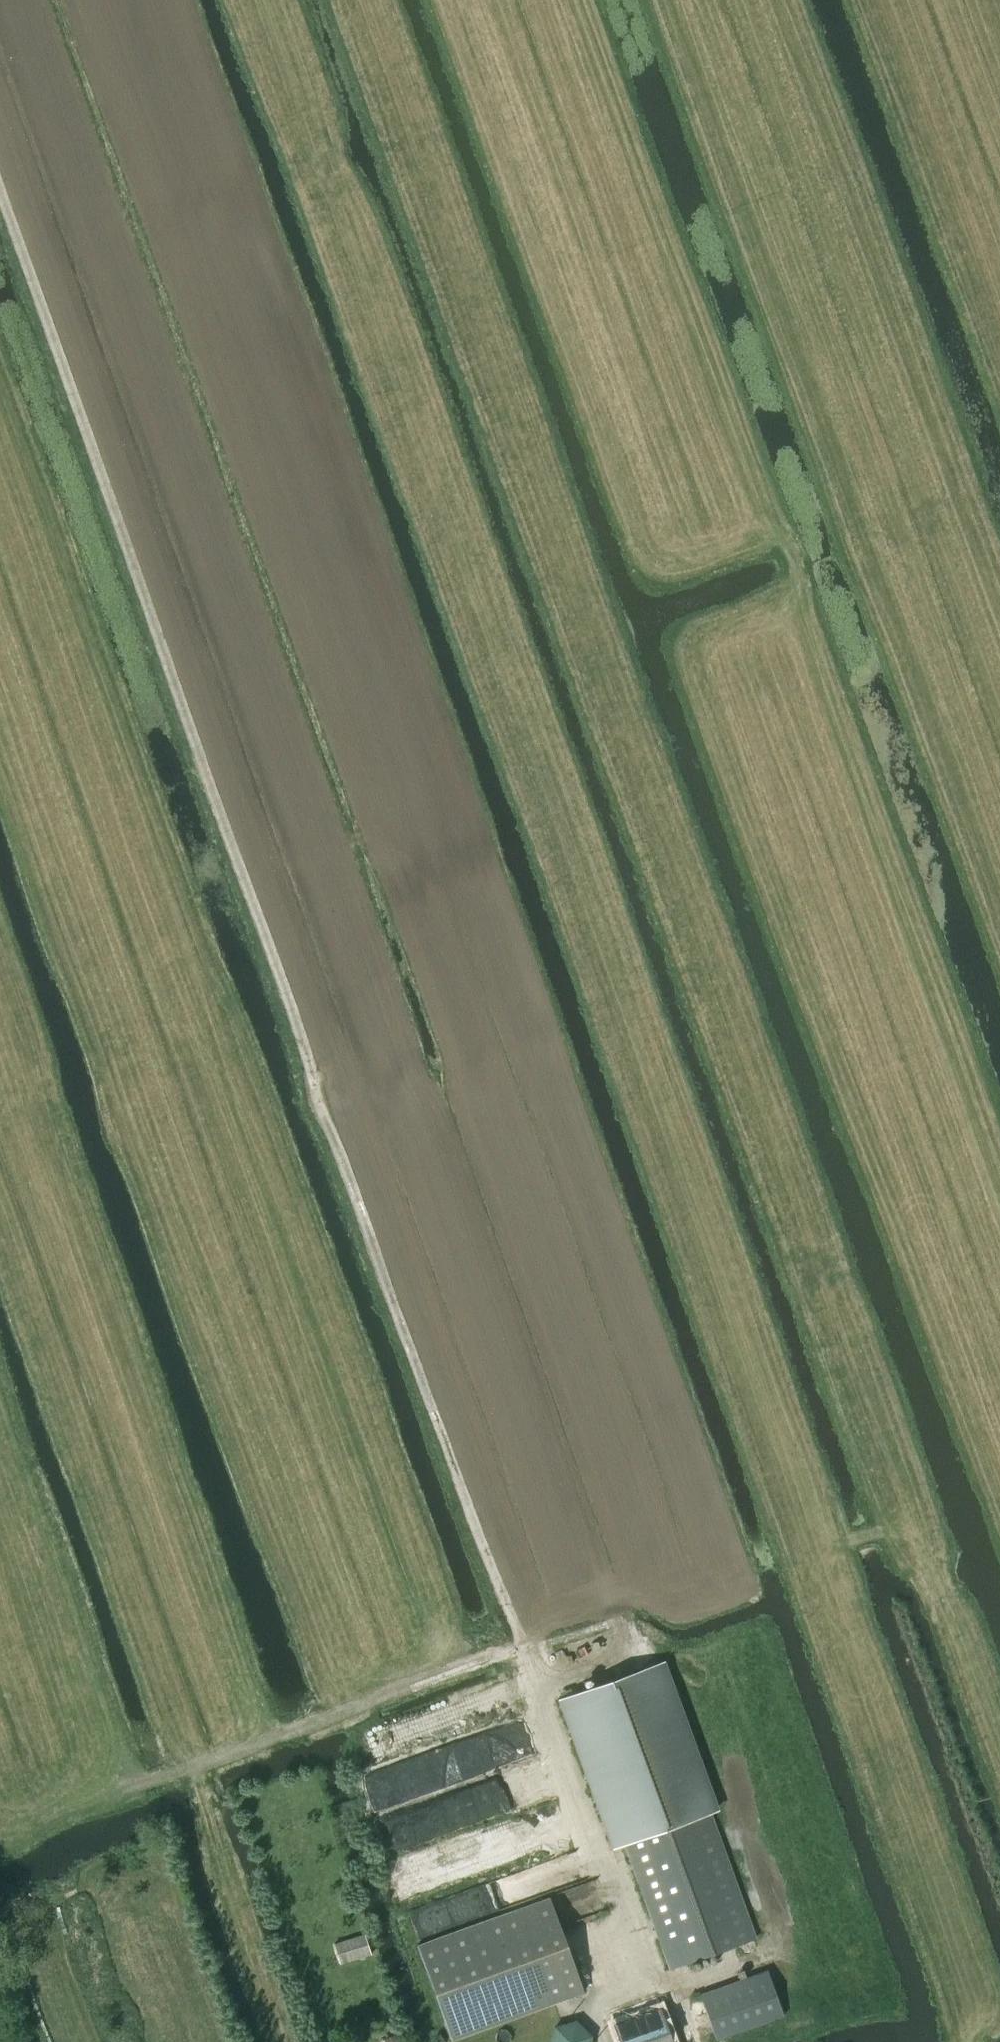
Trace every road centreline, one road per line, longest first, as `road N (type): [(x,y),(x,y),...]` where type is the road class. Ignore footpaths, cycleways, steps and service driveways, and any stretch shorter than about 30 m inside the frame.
road 1 (track): [(642,1991),(0,188)]
road 2 (track): [(613,1623),(463,1668),(144,1782)]

